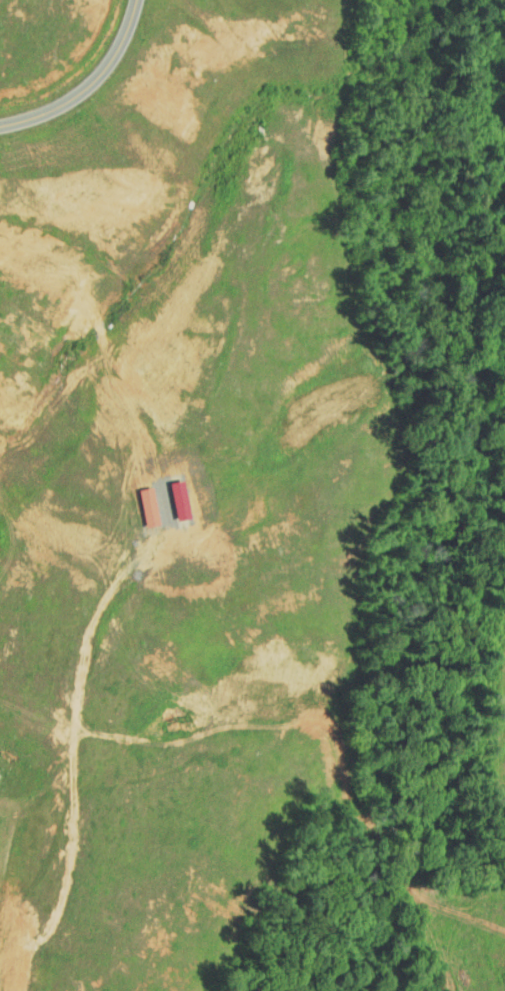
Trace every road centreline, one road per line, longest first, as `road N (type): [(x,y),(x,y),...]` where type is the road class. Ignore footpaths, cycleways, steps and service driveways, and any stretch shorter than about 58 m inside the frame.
road 1 (tertiary): [(0,126),(57,108),(92,83),(125,38),(137,0)]

